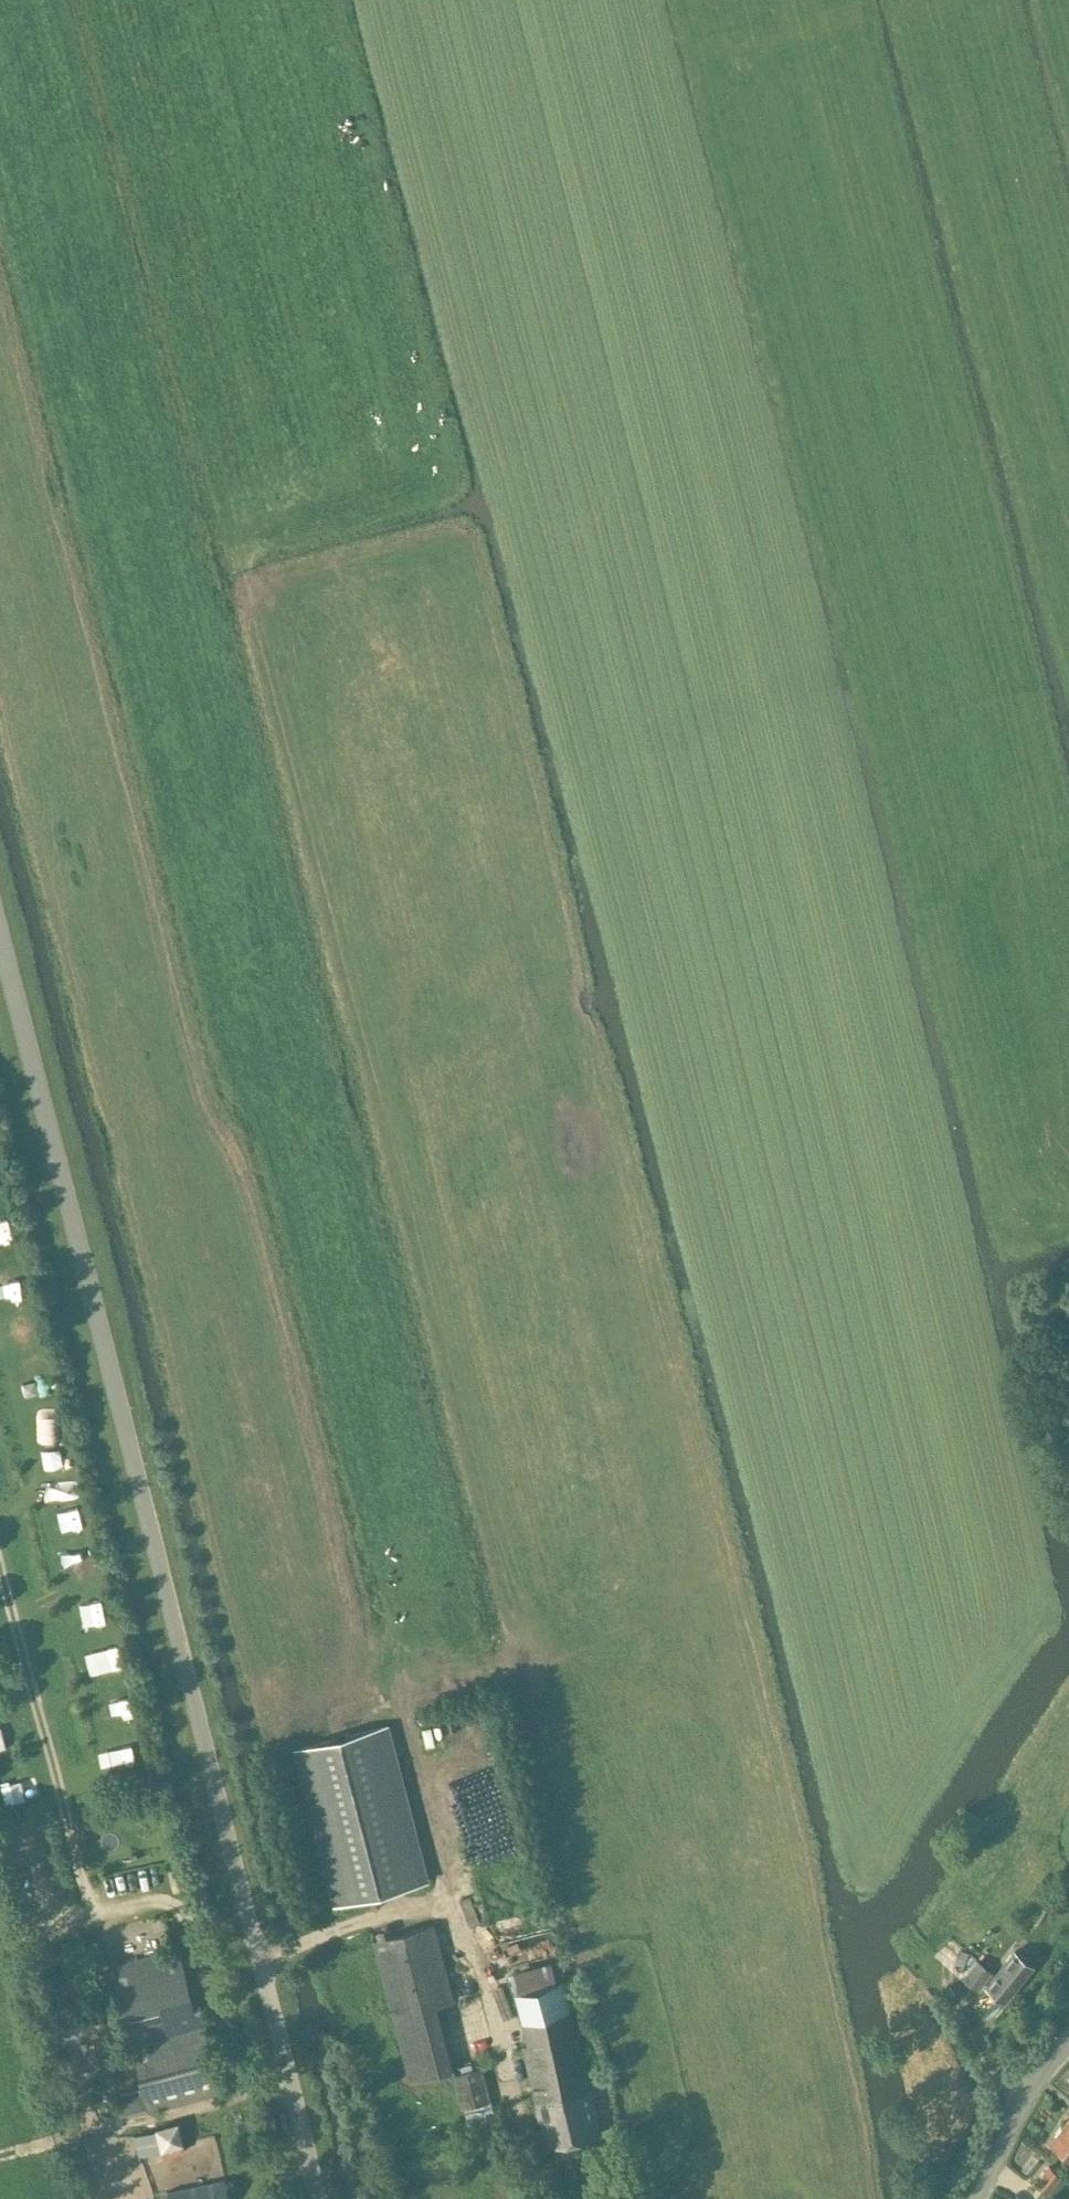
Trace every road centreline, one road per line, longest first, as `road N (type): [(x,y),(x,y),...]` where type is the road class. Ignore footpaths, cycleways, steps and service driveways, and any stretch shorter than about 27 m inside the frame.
road 1 (unclassified): [(316,2198),(0,970)]
road 2 (track): [(0,1561),(92,1914)]
road 3 (unclassified): [(981,2198),(1020,2111),(1068,2044)]

